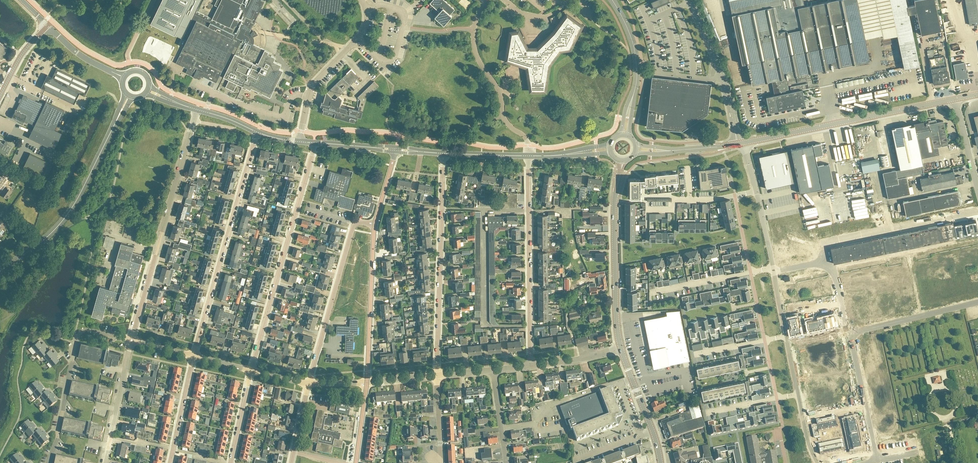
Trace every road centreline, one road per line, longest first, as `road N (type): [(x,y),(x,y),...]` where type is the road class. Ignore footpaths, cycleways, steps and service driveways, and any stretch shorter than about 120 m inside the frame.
road 1 (residential): [(197,110),(132,341)]
road 2 (residential): [(315,143),(251,372)]
road 3 (residential): [(194,357),(257,133)]
road 4 (residential): [(444,154),(437,376)]
road 5 (unclassified): [(745,142),(954,99)]
road 6 (residential): [(530,367),(529,156)]
road 7 (tertiary): [(622,349),(614,214),(622,162)]
road 8 (residential): [(132,341),(86,330),(78,336),(48,462)]
road 9 (tertiary): [(0,271),(68,213),(113,127)]
road 10 (residential): [(308,384),(354,227),(375,224)]
road 11 (unclassified): [(300,142),(312,87),(366,23),(360,0)]
road 12 (residential): [(375,224),(367,383)]
road 13 (unclassified): [(738,144),(722,78),(689,0)]
road 14 (tertiary): [(625,134),(637,68),(612,0)]
road 15 (residential): [(529,156),(476,54),(474,30)]
road 16 (residential): [(878,460),(849,331)]
road 17 (residential): [(132,341),(105,462)]
road 18 (tertiary): [(661,462),(622,349)]

